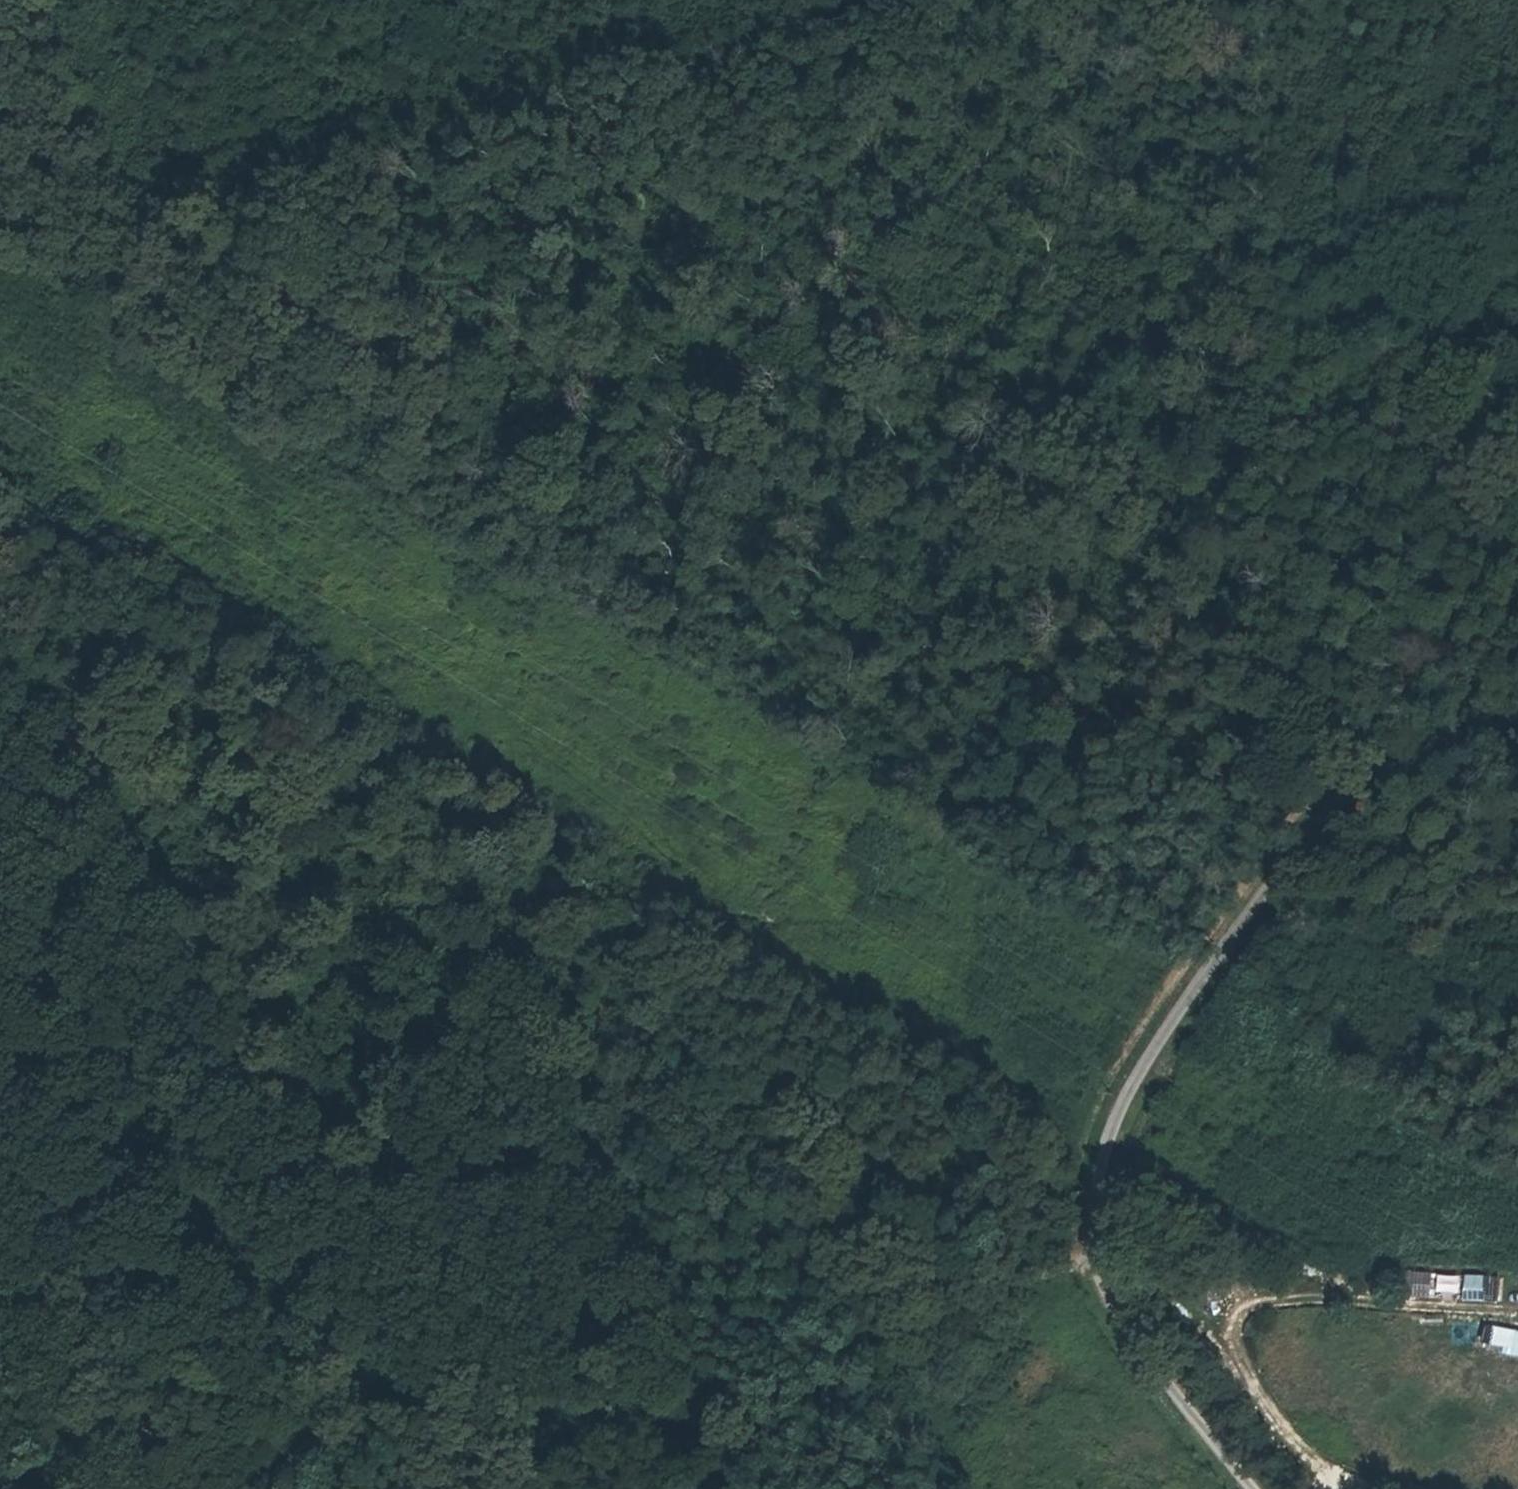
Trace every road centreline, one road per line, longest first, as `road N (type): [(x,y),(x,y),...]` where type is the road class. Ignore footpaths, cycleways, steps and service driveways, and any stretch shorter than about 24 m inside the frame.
road 1 (unknown): [(1244,1488),(1122,1338),(1095,1283),(1085,1225),(1095,1163),(1126,1088),(1297,840),(1399,759),(1517,721)]
road 2 (track): [(695,1488),(515,1406),(0,1450)]
road 3 (track): [(1088,1244),(1080,1262),(1019,1294),(738,1488)]

